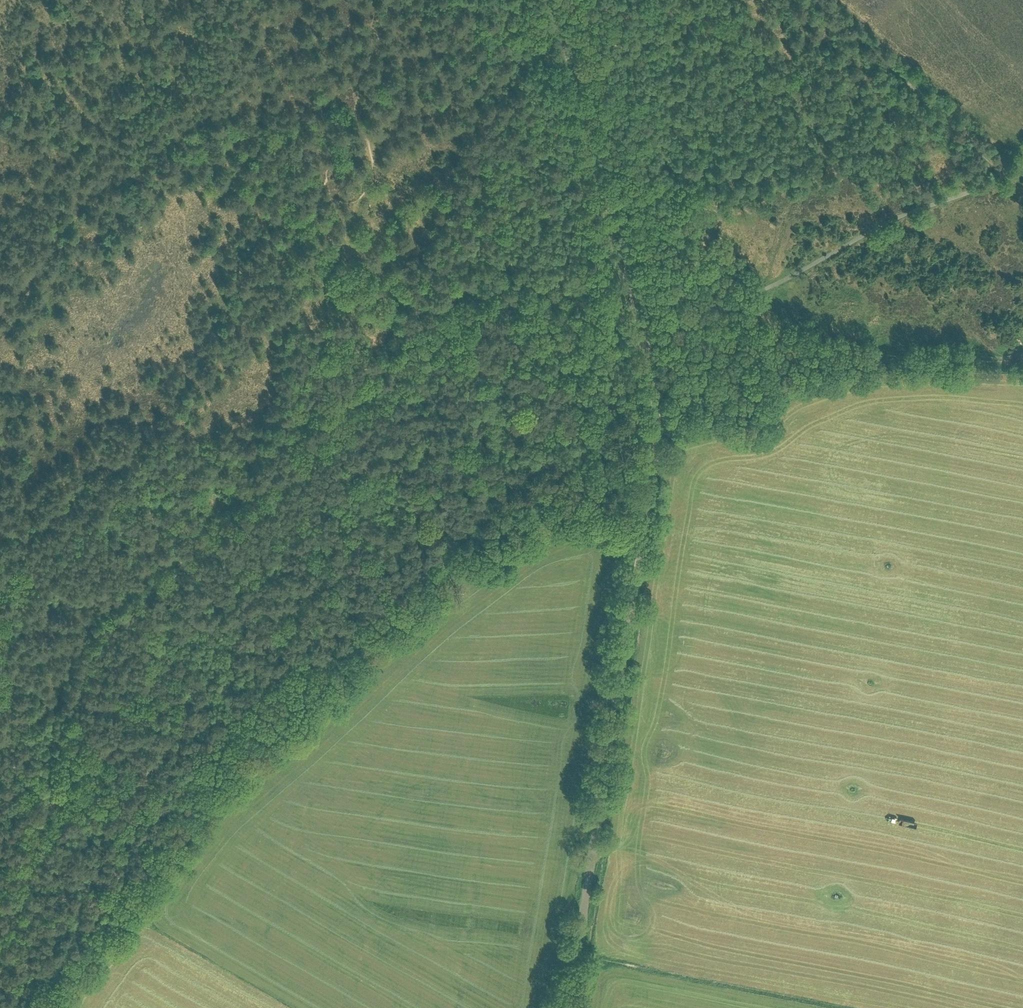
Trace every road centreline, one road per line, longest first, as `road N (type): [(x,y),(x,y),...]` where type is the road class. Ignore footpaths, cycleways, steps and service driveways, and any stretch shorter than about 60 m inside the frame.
road 1 (unclassified): [(568,1007),(656,430),(643,329),(555,0)]
road 2 (track): [(817,0),(1007,174)]

